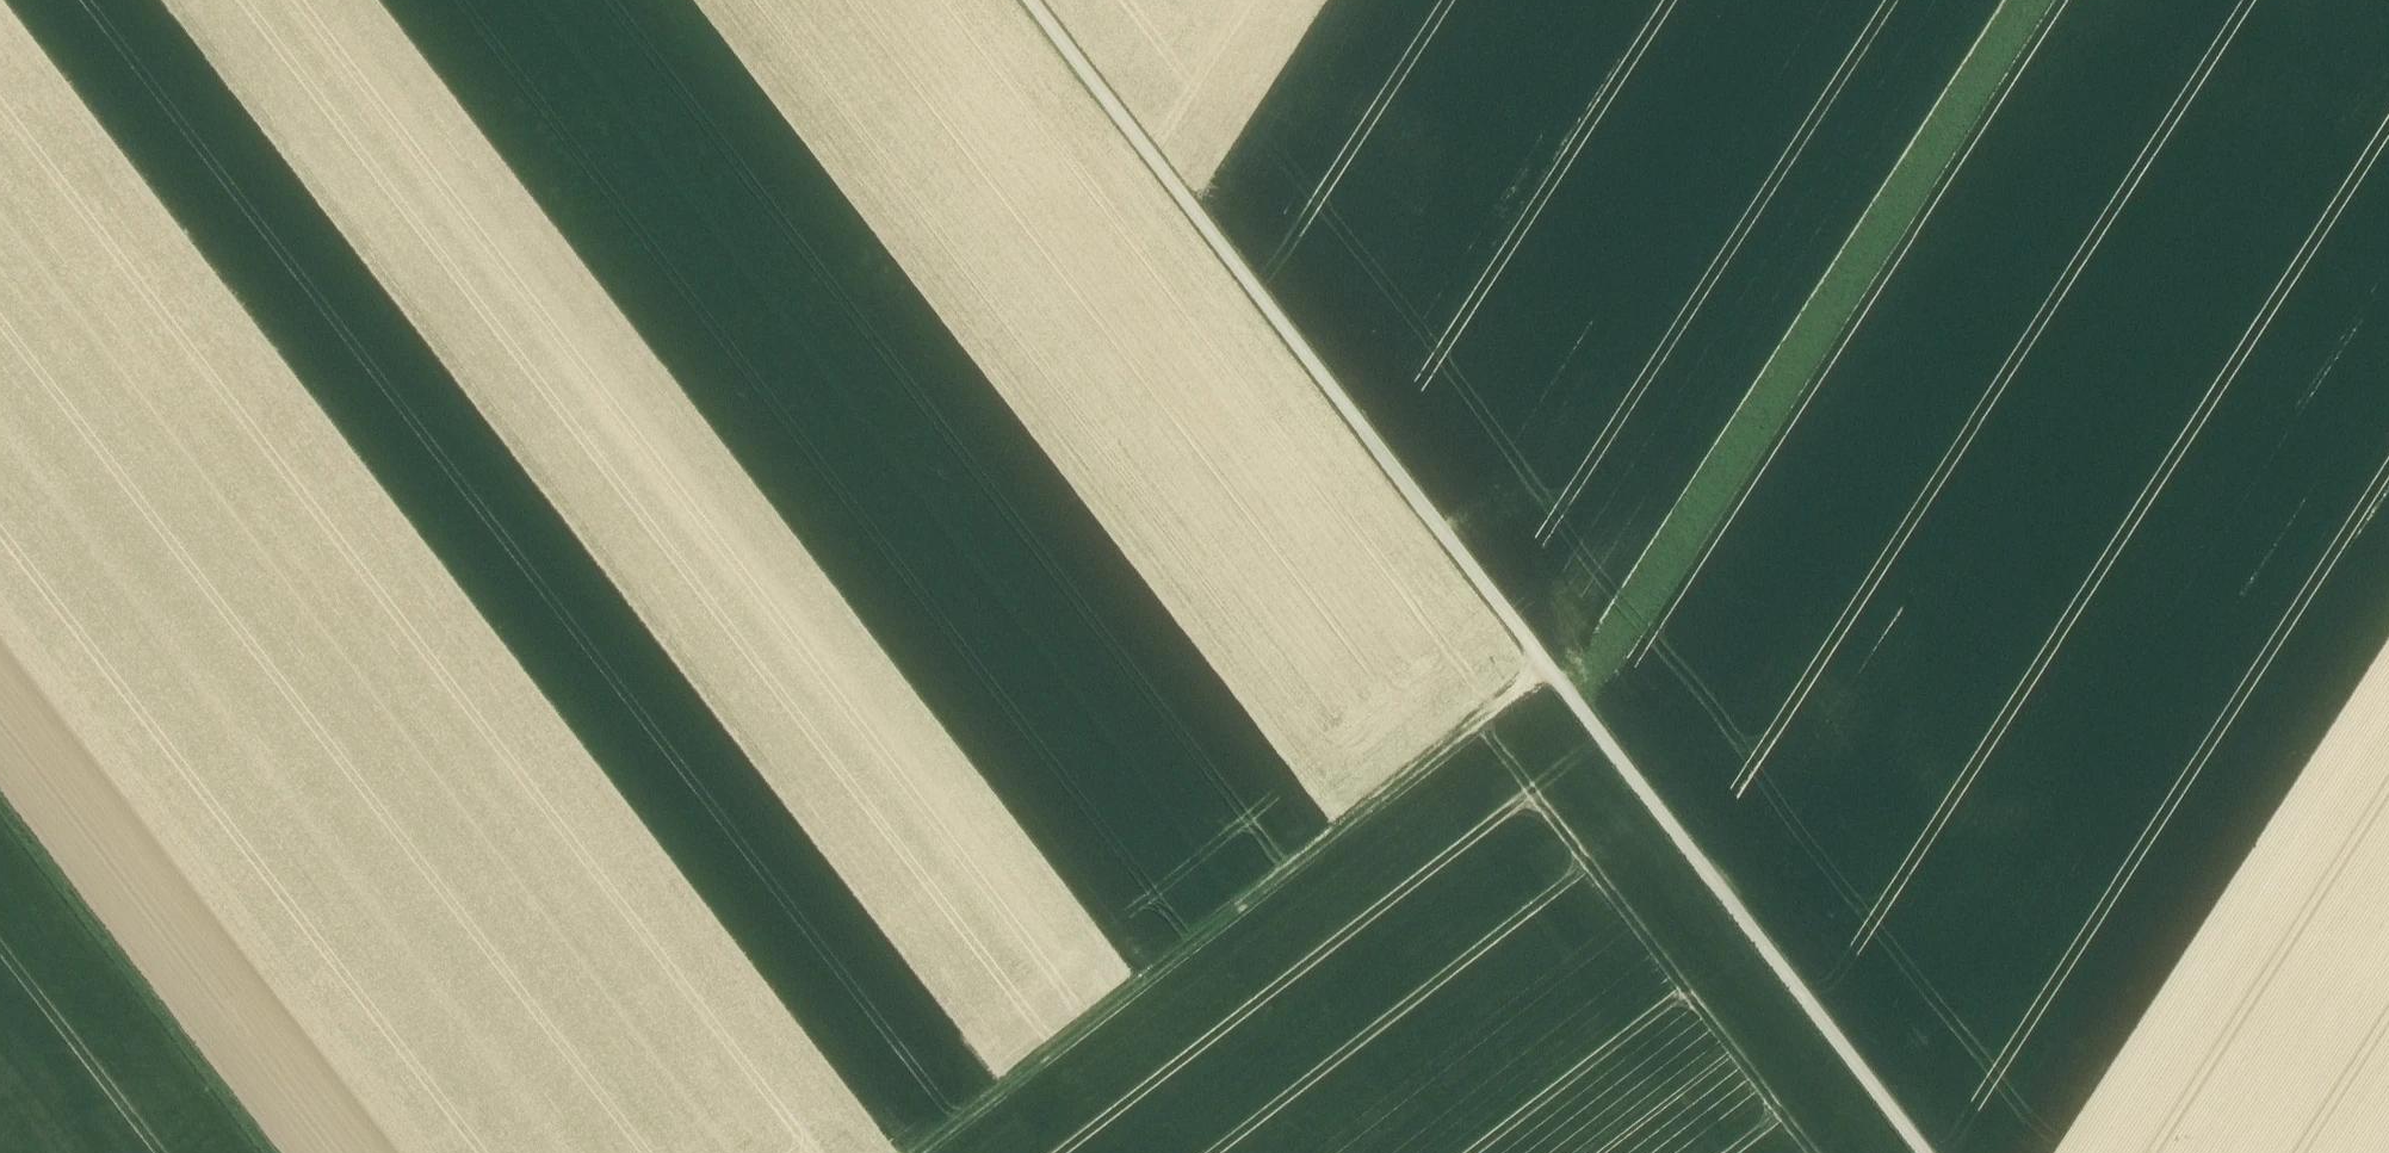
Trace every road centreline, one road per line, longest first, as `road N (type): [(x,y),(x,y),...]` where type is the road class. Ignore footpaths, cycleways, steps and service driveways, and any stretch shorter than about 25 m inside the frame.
road 1 (track): [(1930,1152),(1035,0)]
road 2 (track): [(945,1152),(1565,680)]
road 3 (track): [(278,1152),(0,796)]

